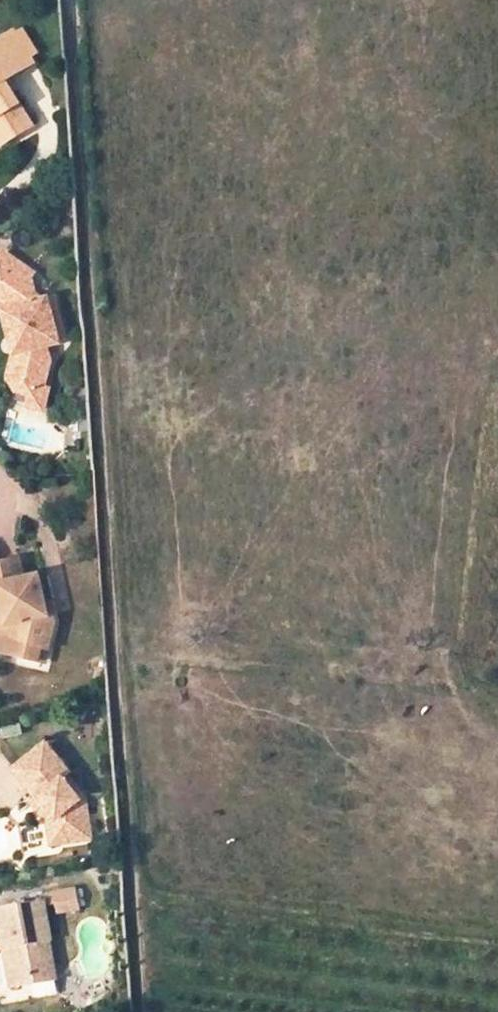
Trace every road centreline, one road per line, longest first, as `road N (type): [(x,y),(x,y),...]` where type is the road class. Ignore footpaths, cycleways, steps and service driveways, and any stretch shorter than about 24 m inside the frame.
road 1 (track): [(75,0),(150,1011)]

